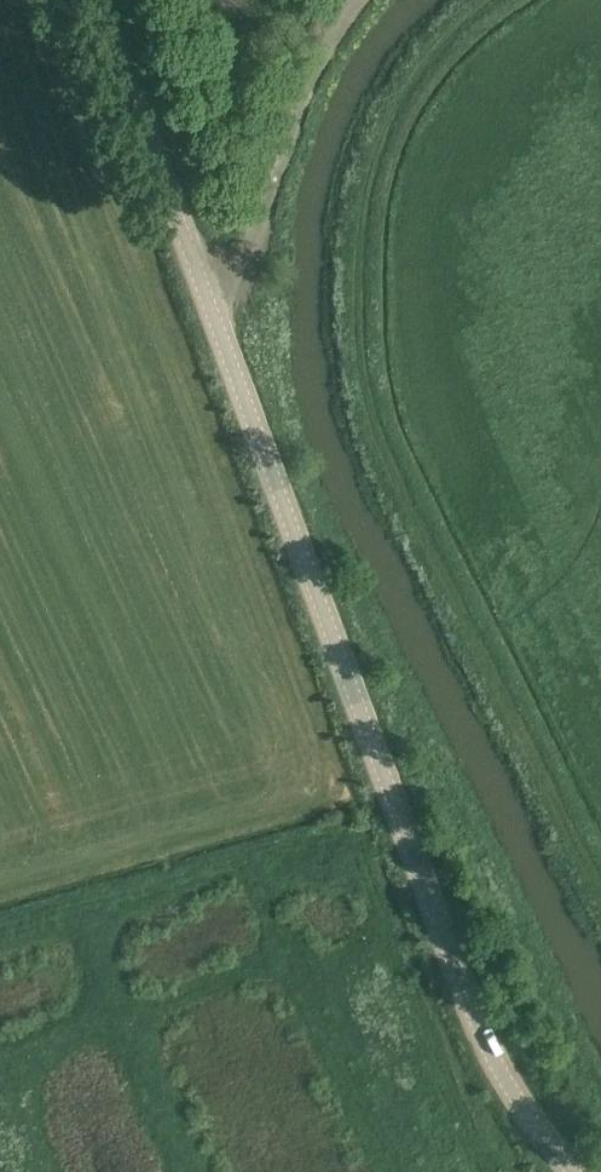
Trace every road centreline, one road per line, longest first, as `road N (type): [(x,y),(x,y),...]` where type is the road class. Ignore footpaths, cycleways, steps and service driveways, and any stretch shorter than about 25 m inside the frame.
road 1 (tertiary): [(573,1171),(506,1082),(479,1029),(96,0)]
road 2 (track): [(600,1076),(477,845),(299,455),(276,310),(270,192),(335,33),(360,0)]

